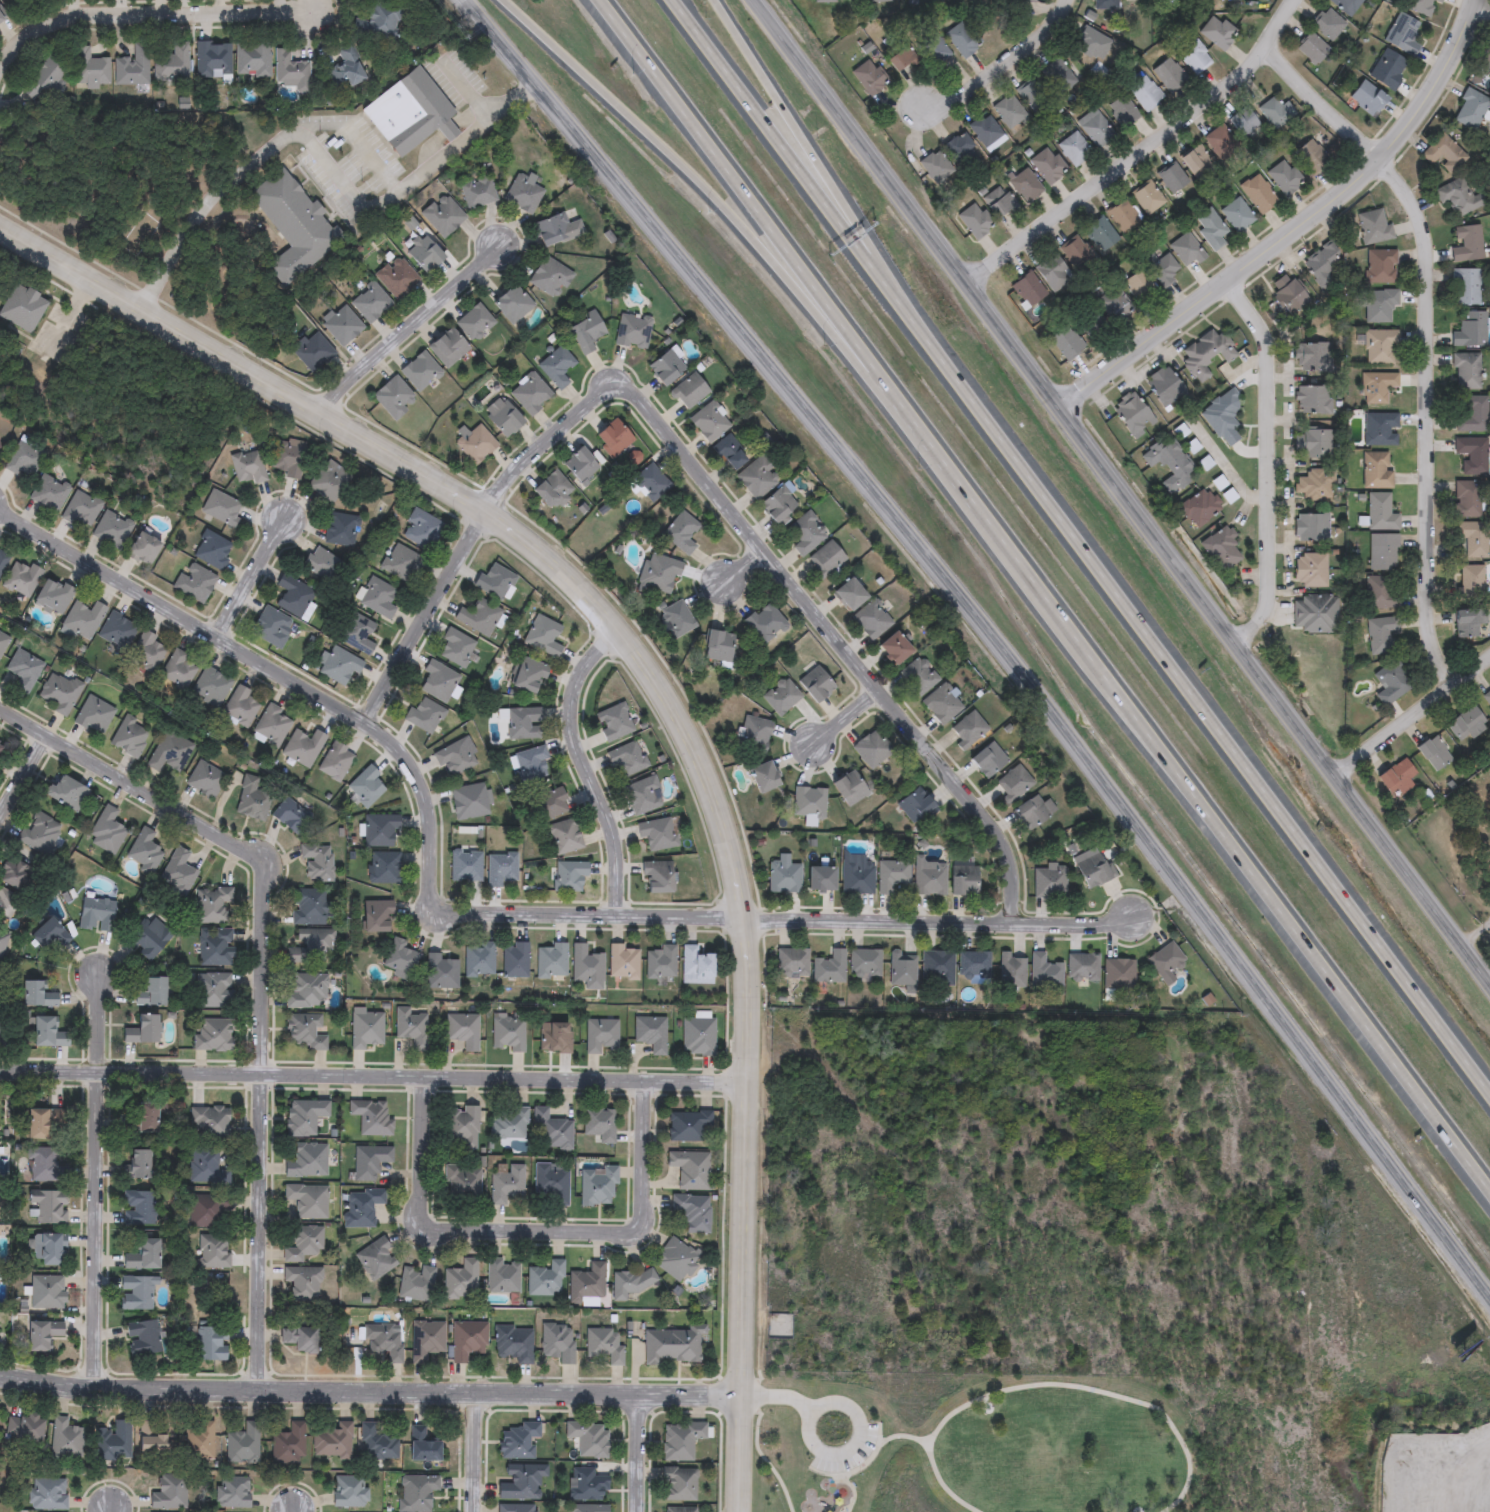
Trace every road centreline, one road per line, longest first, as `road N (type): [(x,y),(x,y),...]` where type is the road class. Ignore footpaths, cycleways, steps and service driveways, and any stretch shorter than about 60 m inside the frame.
road 1 (secondary): [(466,0),(773,376),(1489,1310)]
road 2 (tertiary): [(0,229),(520,534),(611,622),(677,722),(729,848),(751,976),(739,1511)]
road 3 (residential): [(0,519),(220,640),(406,761),(432,812),(441,914),(1133,925)]
road 4 (residential): [(1019,925),(1000,835),(633,398),(619,391),(555,436),(488,511),(370,731)]
road 5 (motorway): [(1489,1096),(910,320)]
road 6 (secondary): [(1489,982),(969,286)]
road 7 (residential): [(0,1071),(750,1084)]
road 8 (tertiary): [(0,1376),(91,1389),(741,1394)]
road 9 (residential): [(1267,45),(1405,196),(1425,236),(1433,268),(1433,633),(1454,683)]
road 10 (motorway): [(1073,636),(1489,1184)]
road 11 (residential): [(261,1390),(263,880),(230,842),(151,797)]
road 12 (motorway): [(509,0),(734,215),(876,390),(923,435)]
road 13 (tertiary): [(1477,0),(1434,91),(1377,168),(1062,411)]
road 14 (motorway): [(599,0),(923,435)]
road 15 (residential): [(428,1075),(422,1176),(433,1226),(612,1238),(629,1237),(642,1218),(645,1080)]
road 16 (residential): [(969,286),(1236,78),(1292,0)]
road 17 (motorway): [(910,320),(670,0)]
road 18 (residential): [(1233,280),(1261,320),(1273,372),(1268,586),(1262,616),(1239,646)]
road 19 (secondary): [(969,286),(762,13)]
road 20 (residential): [(308,5),(56,13),(24,32),(0,74)]
road 21 (residential): [(97,1073),(91,1389)]
road 22 (residential): [(619,635),(586,672),(577,727),(580,754),(618,845),(619,916)]
road 23 (motorway): [(849,218),(712,0)]
road 24 (motorway): [(923,435),(1073,636)]
road 25 (residential): [(333,418),(506,250)]
road 26 (residential): [(1339,777),(1489,659)]
road 27 (residential): [(1065,0),(976,87),(944,105),(920,107)]
road 28 (residential): [(0,705),(151,797)]
road 29 (residential): [(220,640),(290,520)]
road 30 (residential): [(481,1392),(479,1511)]

